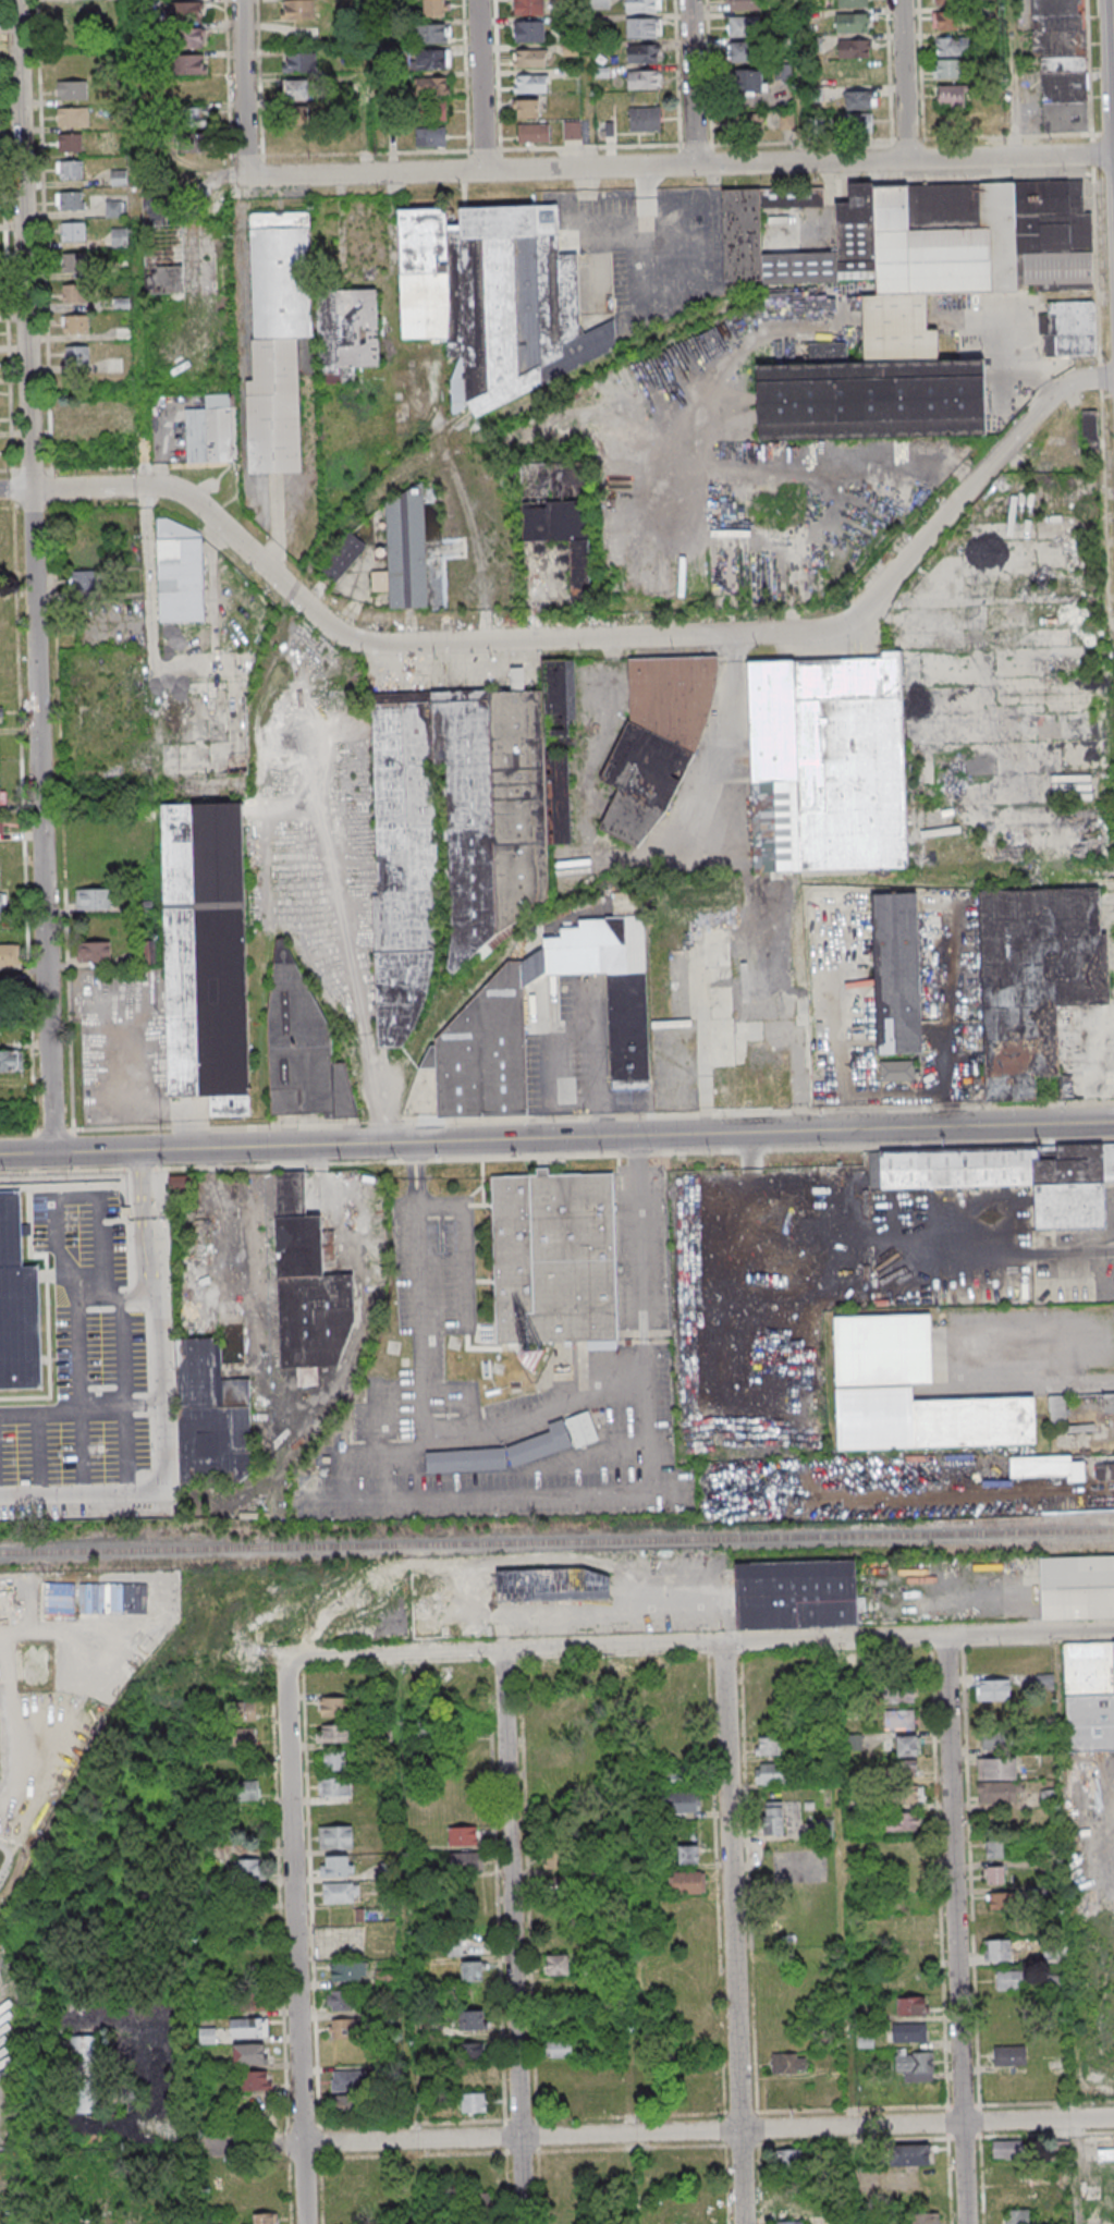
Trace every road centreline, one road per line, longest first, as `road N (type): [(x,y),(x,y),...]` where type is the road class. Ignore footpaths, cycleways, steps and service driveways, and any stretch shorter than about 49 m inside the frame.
road 1 (residential): [(53,1153),(19,0)]
road 2 (tertiary): [(1113,1124),(0,1155)]
road 3 (residential): [(1113,378),(1069,384),(1048,400),(860,610),(825,631),(374,645),(344,637),(293,592)]
road 4 (residential): [(1113,2118),(199,2148)]
road 5 (residential): [(1113,155),(270,178)]
road 6 (residential): [(1113,1631),(309,1658)]
road 7 (residential): [(965,2223),(944,1637)]
road 8 (residential): [(742,2223),(722,1645)]
road 9 (residential): [(305,2223),(290,1686),(294,1666),(309,1658)]
road 10 (residential): [(523,2223),(502,1651)]
road 11 (residential): [(293,592),(181,493),(155,487),(0,491)]
road 12 (residential): [(270,178),(255,172),(248,154),(244,0)]
road 13 (residential): [(489,171),(483,0)]
road 14 (residential): [(699,166),(693,0)]
road 15 (residential): [(911,161),(905,0)]

